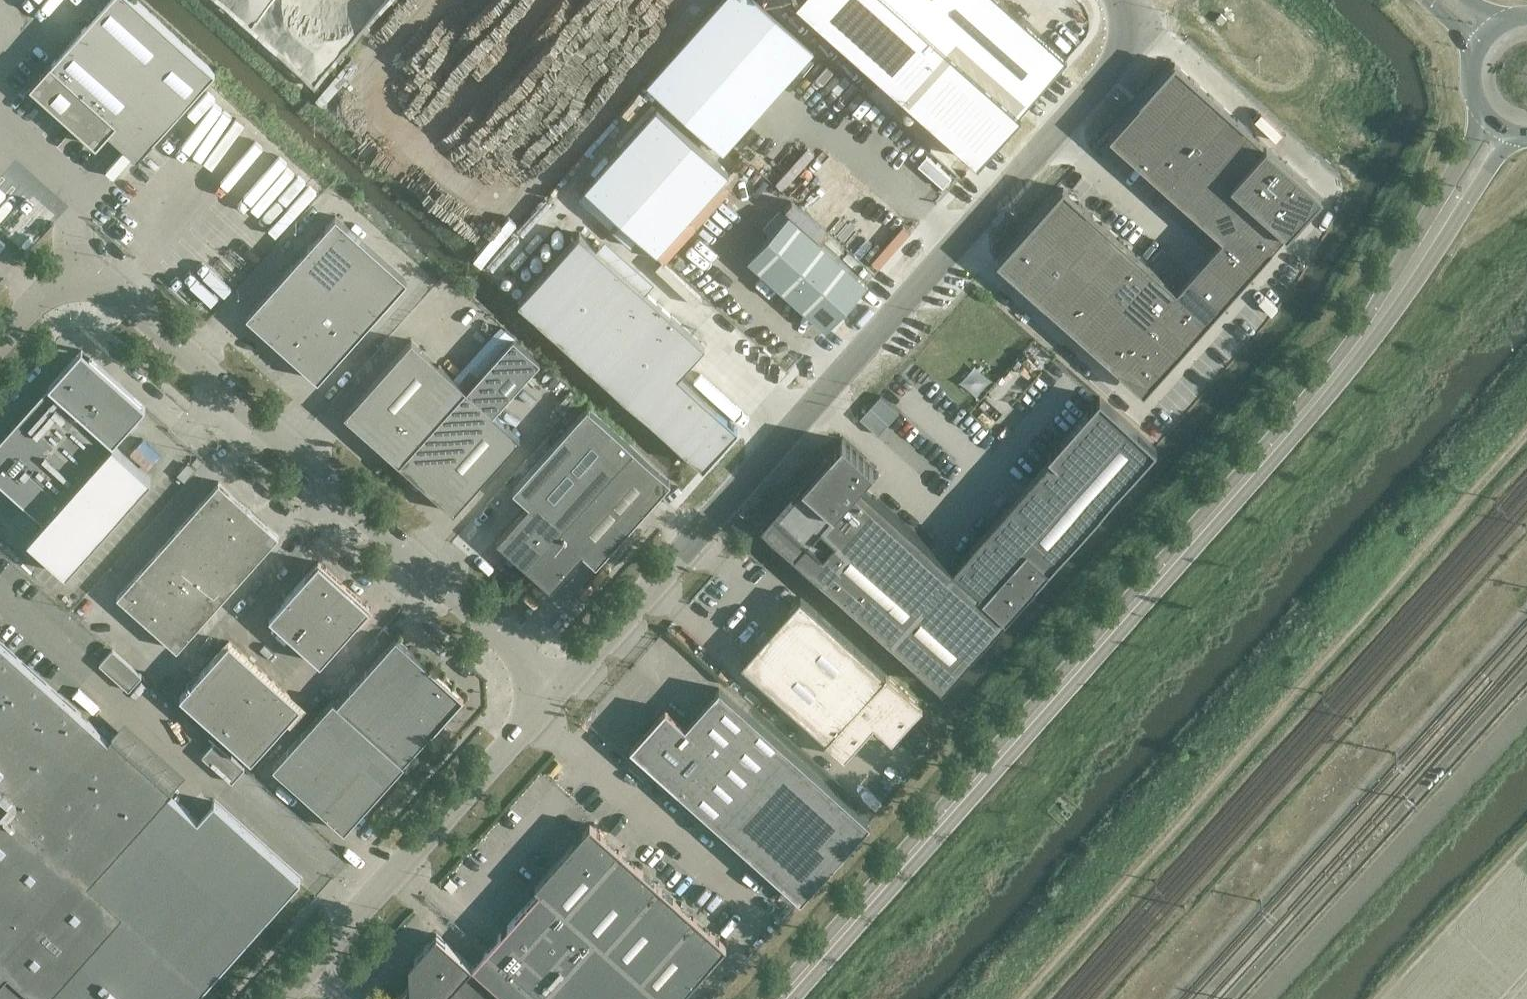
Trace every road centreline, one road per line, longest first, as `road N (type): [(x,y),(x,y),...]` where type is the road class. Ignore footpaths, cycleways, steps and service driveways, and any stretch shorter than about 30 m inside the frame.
road 1 (secondary): [(783,998),(1309,404),(1387,304),(1436,222)]
road 2 (track): [(1526,434),(1022,998)]
road 3 (unclassified): [(0,340),(74,257),(554,687)]
road 4 (unclassified): [(1131,0),(1150,17),(707,522)]
road 5 (unclassified): [(276,998),(554,687)]
road 6 (unclassified): [(554,687),(707,522)]

